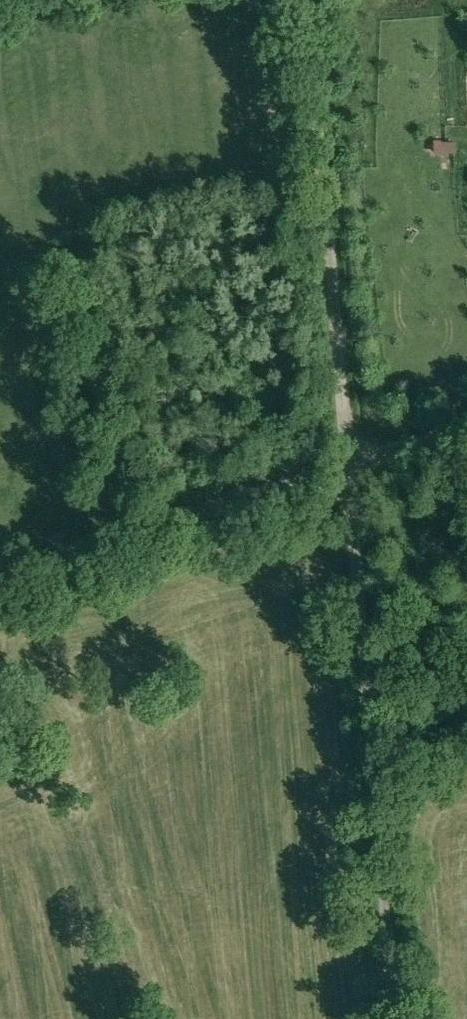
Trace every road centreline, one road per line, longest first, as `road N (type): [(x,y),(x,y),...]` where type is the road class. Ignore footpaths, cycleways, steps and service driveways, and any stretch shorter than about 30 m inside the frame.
road 1 (unclassified): [(392,1018),(346,468)]
road 2 (unclassified): [(346,468),(307,0)]
road 3 (unclassified): [(346,468),(0,574)]
road 4 (unclassified): [(466,430),(346,468)]

